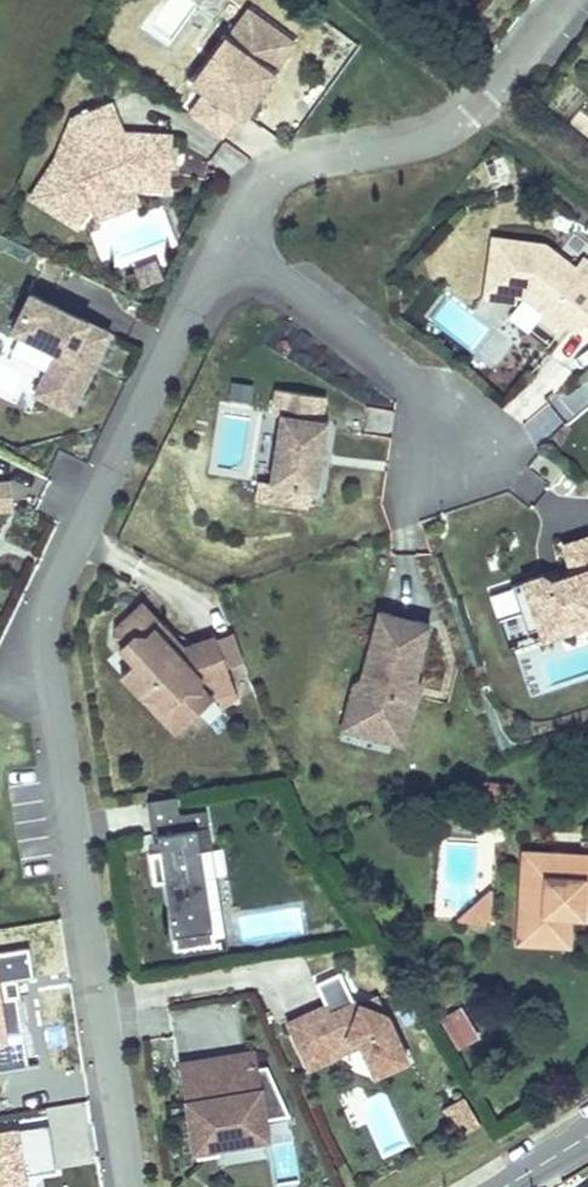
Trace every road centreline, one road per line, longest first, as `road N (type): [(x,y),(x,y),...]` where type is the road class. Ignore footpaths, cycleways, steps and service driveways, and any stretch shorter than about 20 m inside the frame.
road 1 (residential): [(129,1186),(46,622),(57,582),(228,241)]
road 2 (residential): [(228,241),(258,194),(293,169),(410,148),(459,127),(567,0)]
road 3 (residential): [(228,241),(406,377),(429,400),(460,460)]
road 4 (track): [(587,190),(348,0)]

